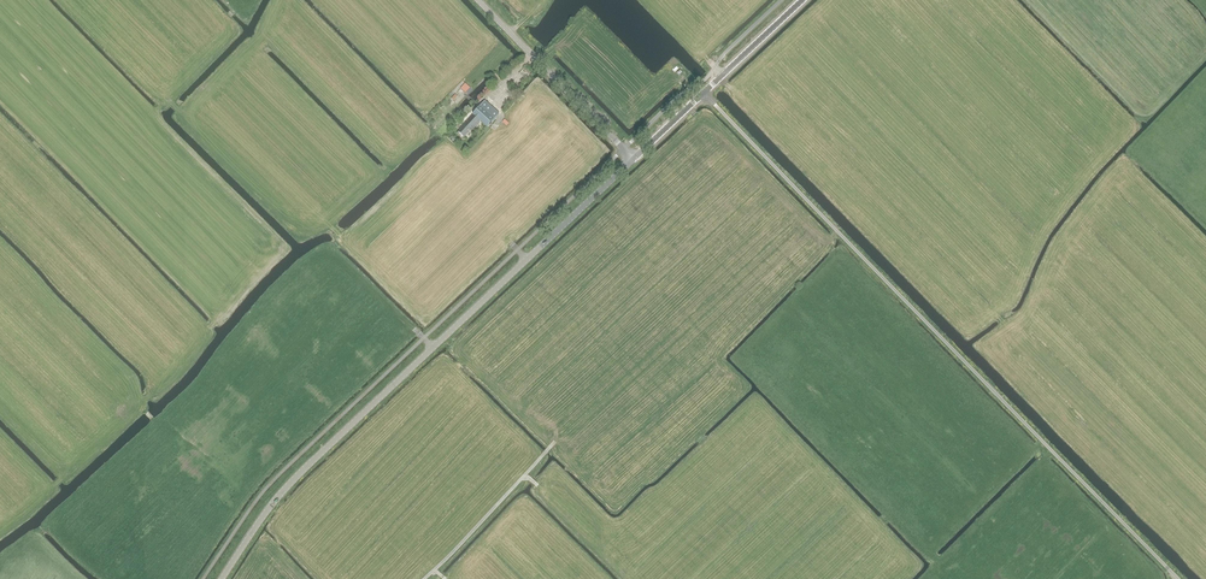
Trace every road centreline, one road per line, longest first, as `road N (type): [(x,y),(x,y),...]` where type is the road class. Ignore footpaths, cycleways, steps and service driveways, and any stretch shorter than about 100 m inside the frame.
road 1 (unclassified): [(1179,578),(704,93)]
road 2 (secondary): [(222,578),(304,469),(633,159)]
road 3 (tertiary): [(633,159),(478,0)]
road 4 (track): [(555,442),(424,578)]
road 5 (secondary): [(704,93),(802,0)]

